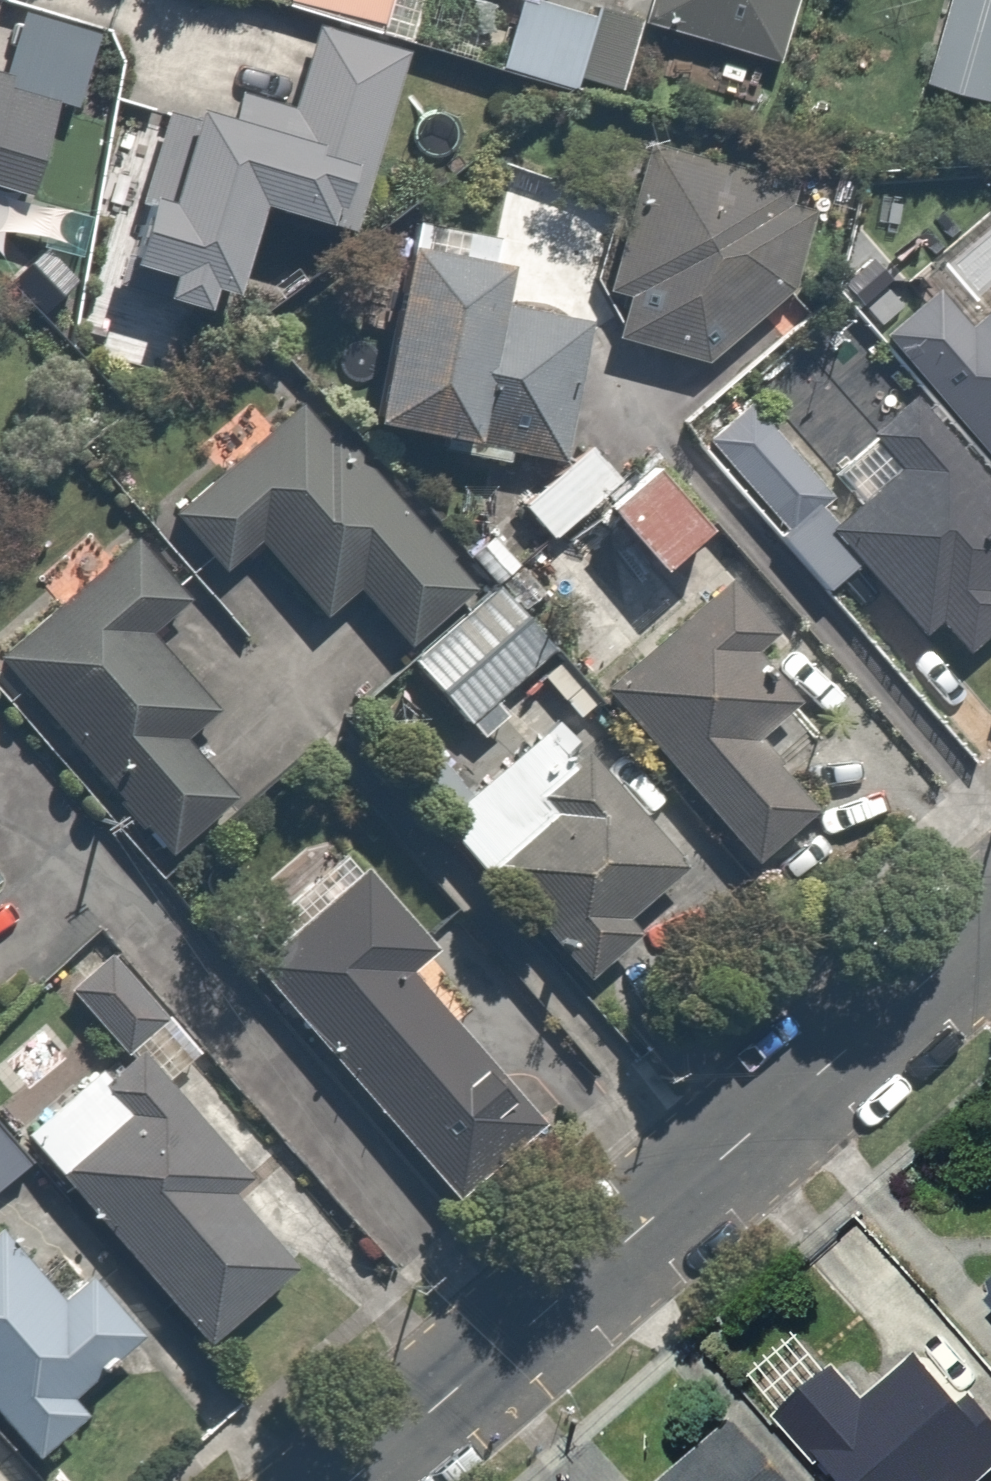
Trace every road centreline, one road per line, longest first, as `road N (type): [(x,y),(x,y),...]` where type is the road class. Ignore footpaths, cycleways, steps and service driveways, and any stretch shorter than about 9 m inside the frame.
road 1 (unclassified): [(990,934),(360,1480)]

